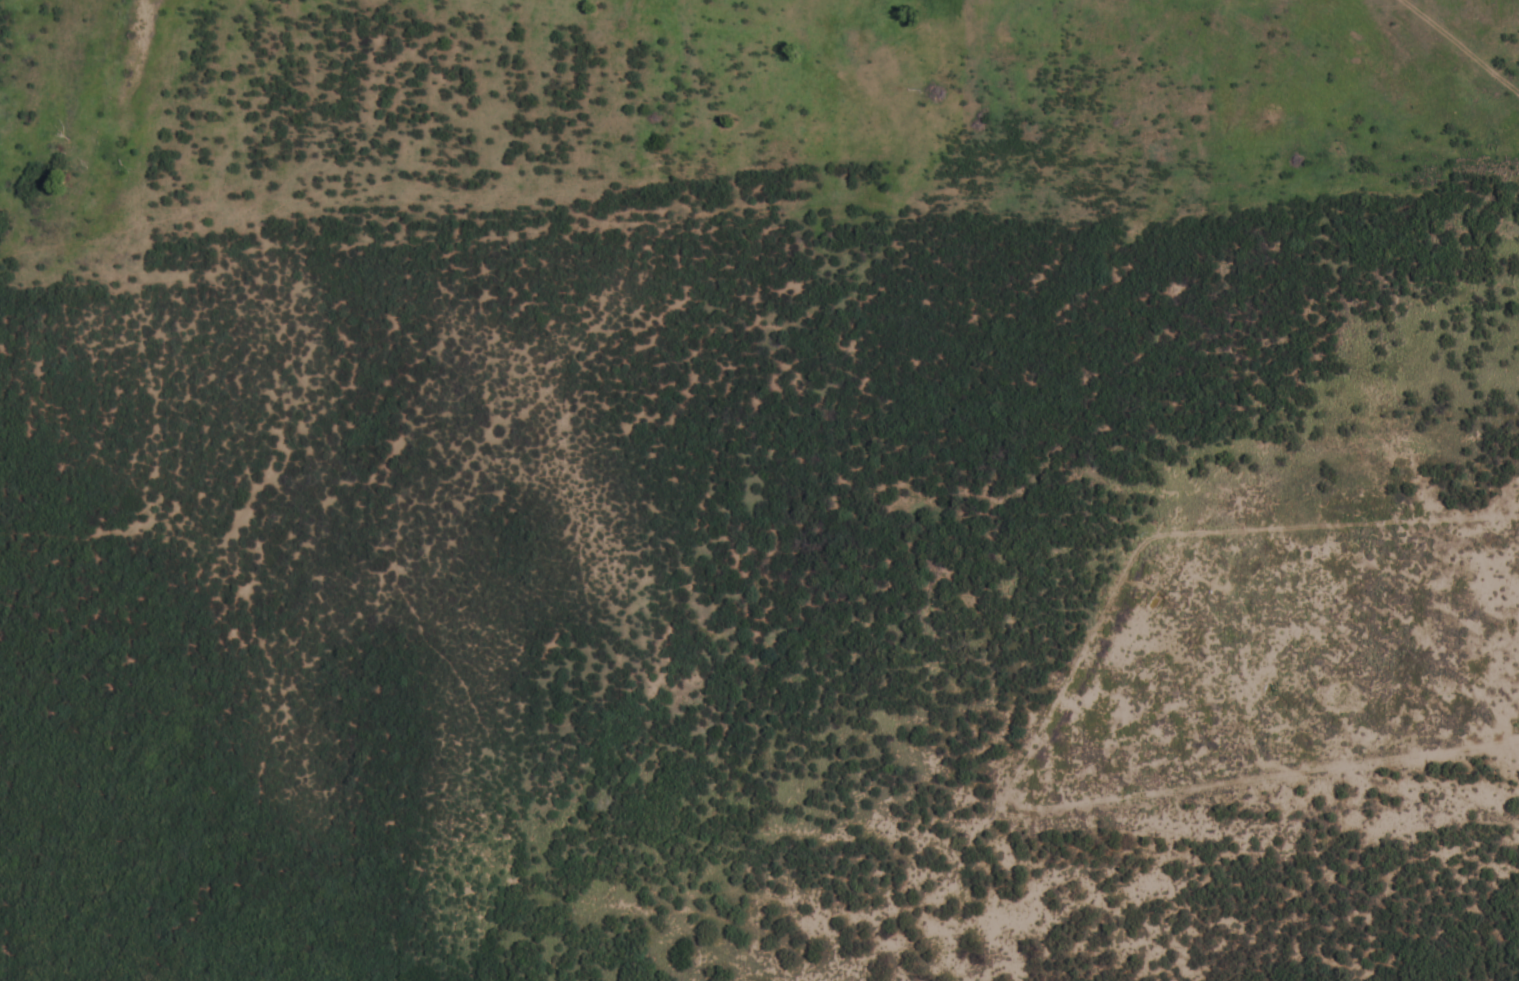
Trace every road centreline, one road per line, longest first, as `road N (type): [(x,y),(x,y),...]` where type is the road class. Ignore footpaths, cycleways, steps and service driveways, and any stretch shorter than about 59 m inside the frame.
road 1 (residential): [(1518,494),(1148,458)]

